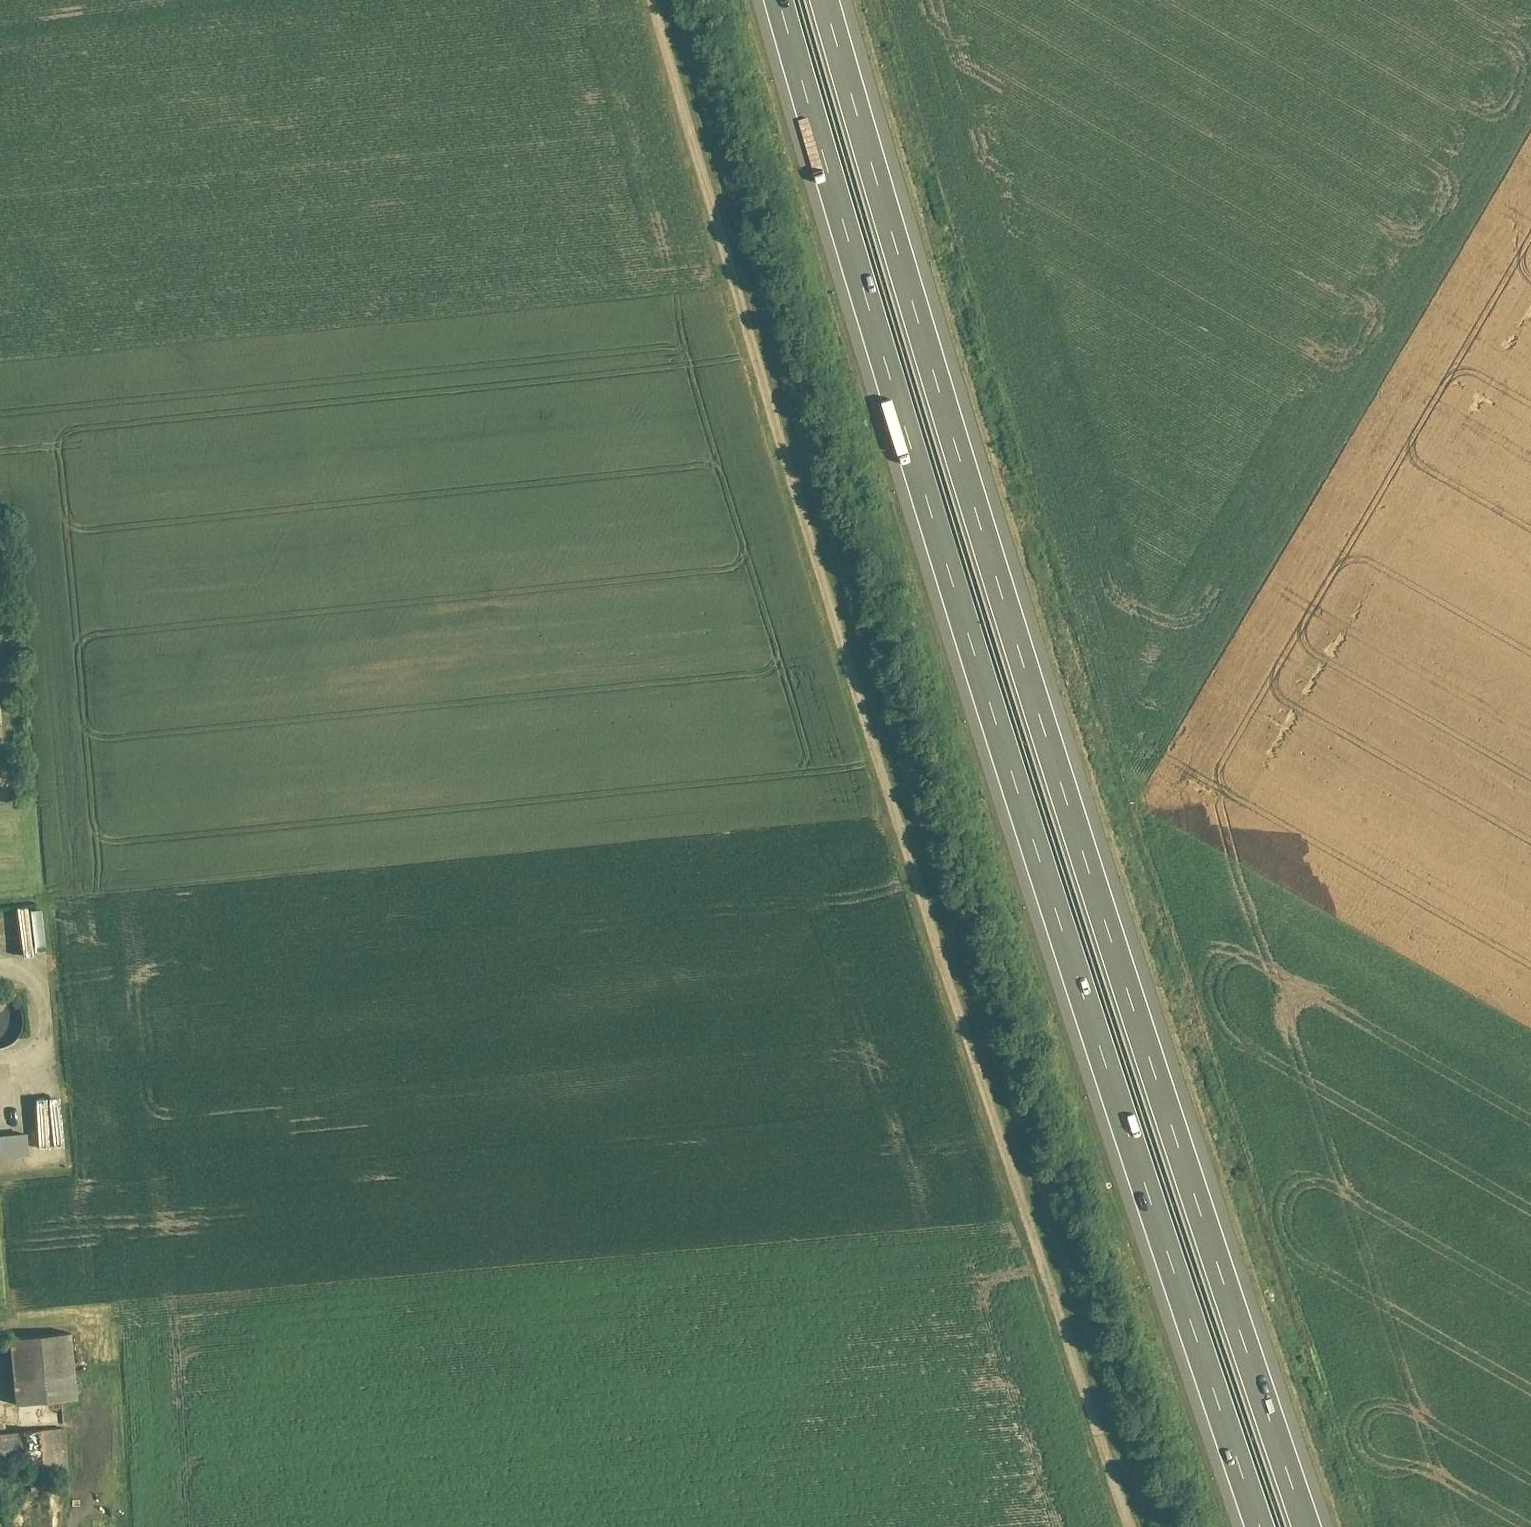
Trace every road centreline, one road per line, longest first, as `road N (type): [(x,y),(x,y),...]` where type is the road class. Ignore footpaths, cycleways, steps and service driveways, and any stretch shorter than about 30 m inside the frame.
road 1 (track): [(1136,1526),(742,326),(652,0)]
road 2 (motorway): [(1309,1526),(1129,993),(828,0)]
road 3 (motorway): [(781,0),(868,309),(1083,994),(1261,1526)]

